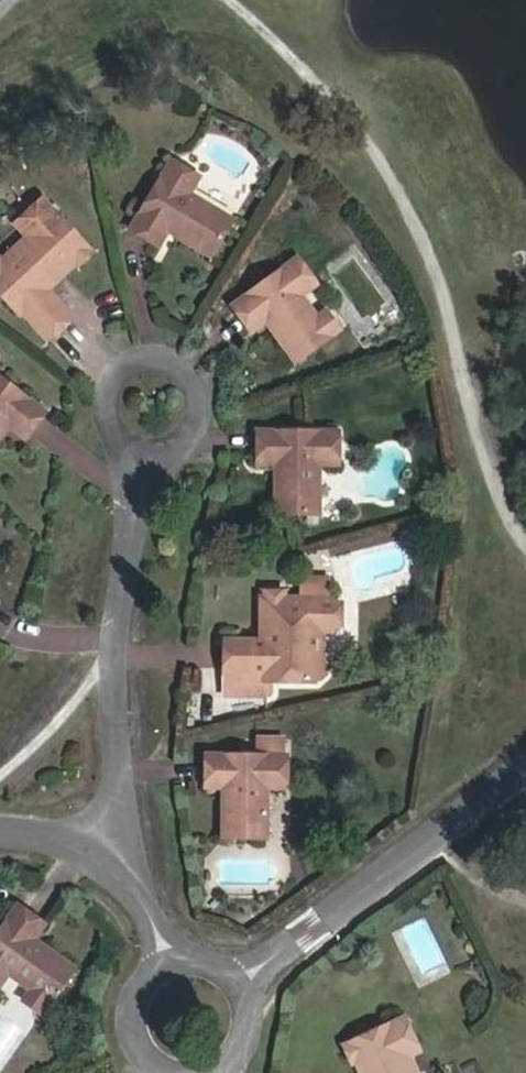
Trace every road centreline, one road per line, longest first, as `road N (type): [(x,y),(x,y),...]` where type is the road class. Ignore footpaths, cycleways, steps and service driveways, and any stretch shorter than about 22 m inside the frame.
road 1 (residential): [(119,874),(113,679),(146,453)]
road 2 (residential): [(525,770),(238,983)]
road 3 (residential): [(146,453),(184,443),(196,427),(197,388),(168,362),(130,365),(107,396),(111,429),(132,449)]
road 4 (residential): [(176,964),(144,991),(143,1042),(185,1072),(220,1067)]
road 5 (residential): [(119,874),(61,840),(0,829)]

